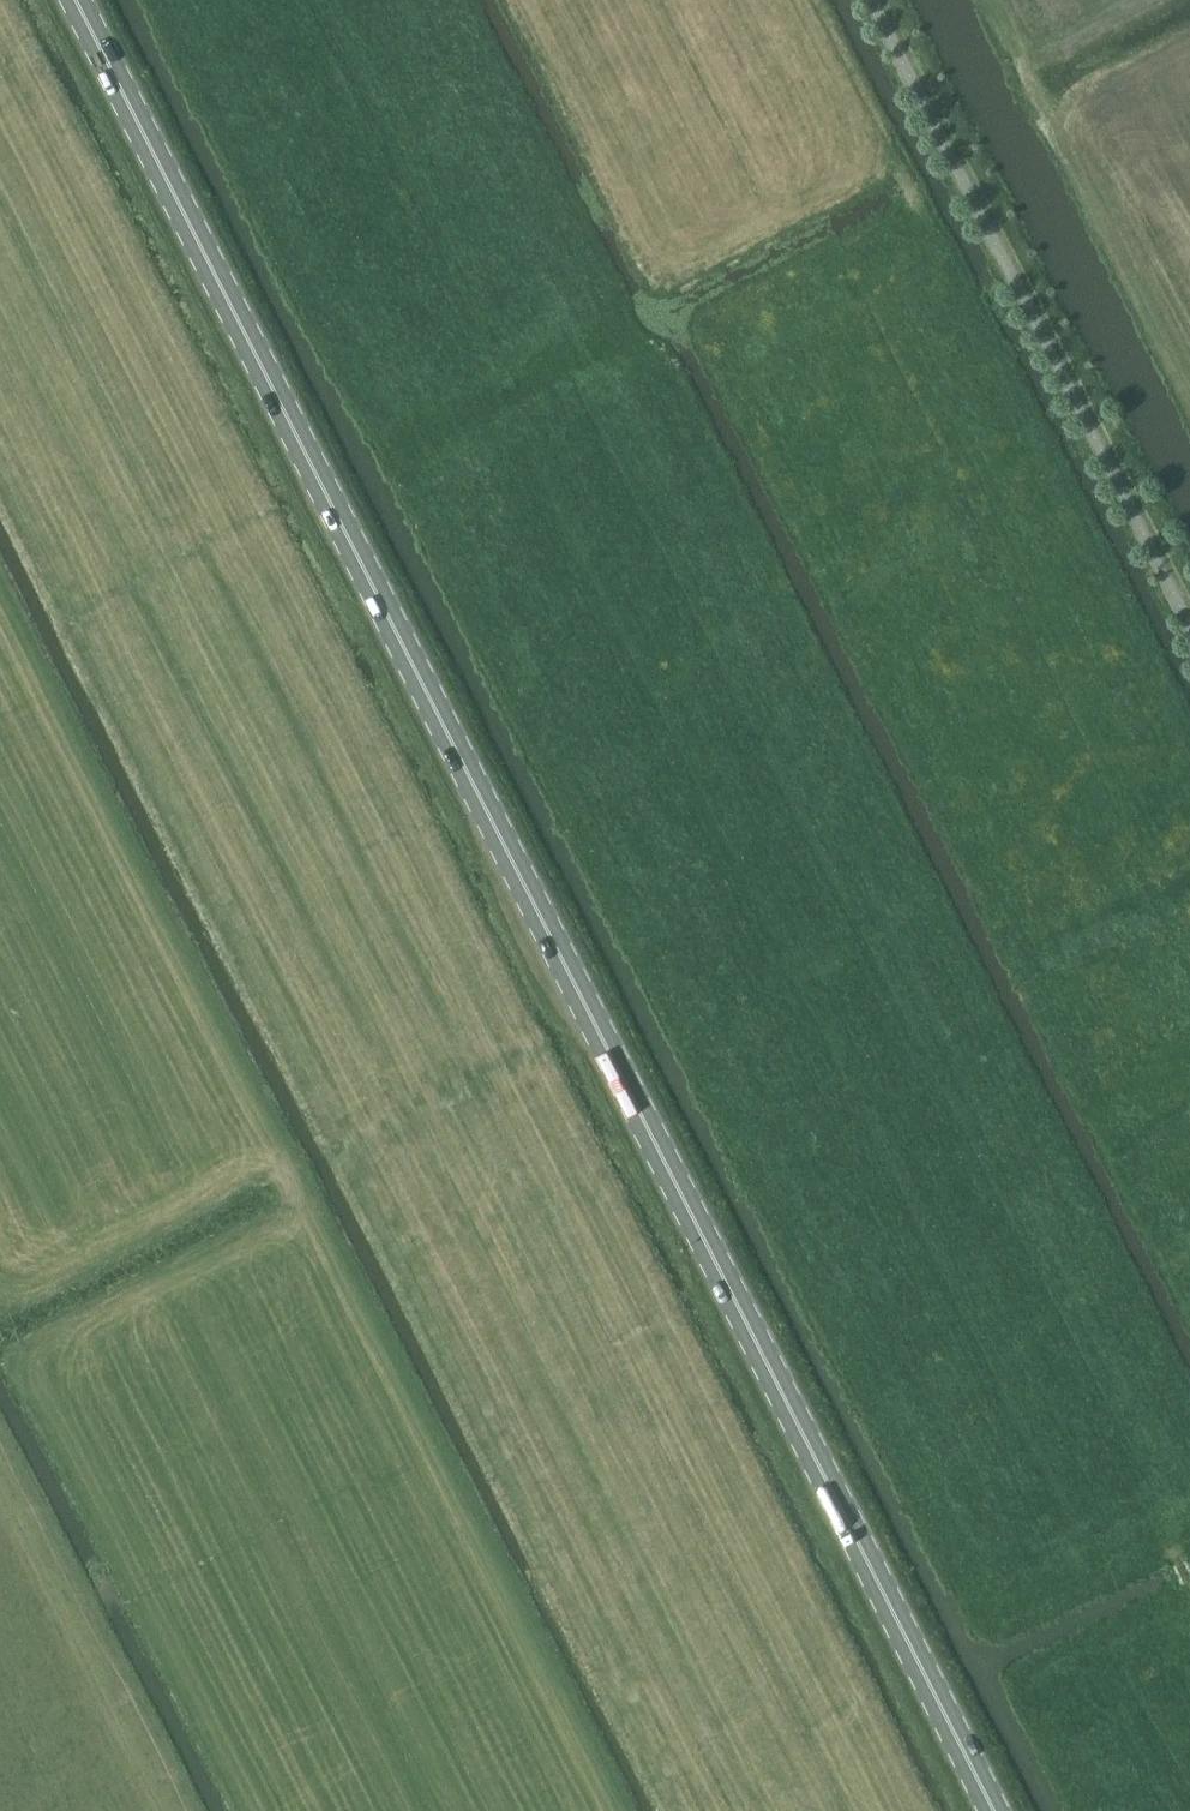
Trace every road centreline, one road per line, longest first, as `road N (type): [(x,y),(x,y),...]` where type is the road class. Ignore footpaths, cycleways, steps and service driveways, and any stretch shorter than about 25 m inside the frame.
road 1 (primary): [(993,1810),(75,0)]

